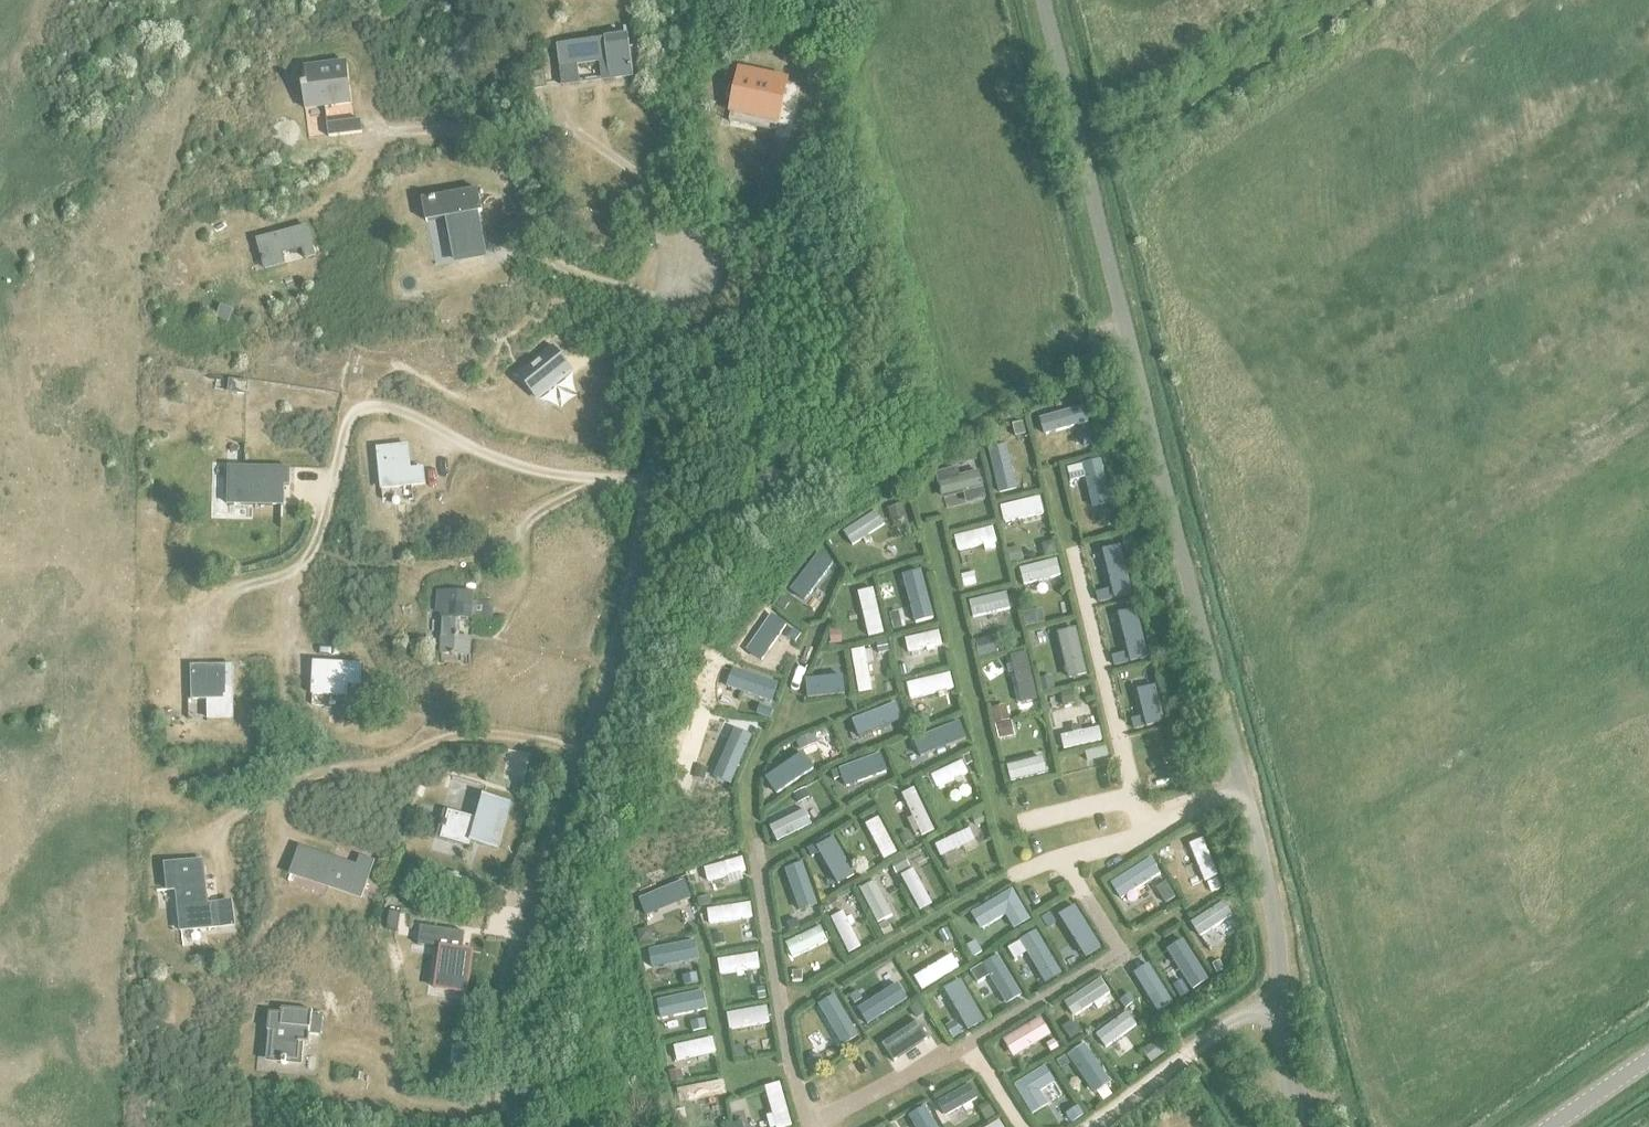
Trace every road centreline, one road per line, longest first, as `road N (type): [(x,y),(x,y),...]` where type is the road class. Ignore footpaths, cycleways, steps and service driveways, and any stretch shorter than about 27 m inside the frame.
road 1 (unclassified): [(1297,1126),(1274,918),(1045,0)]
road 2 (unclassified): [(514,1126),(499,1051),(502,992),(606,675),(639,540),(663,341),(686,270)]
road 3 (track): [(1334,0),(1086,168)]

